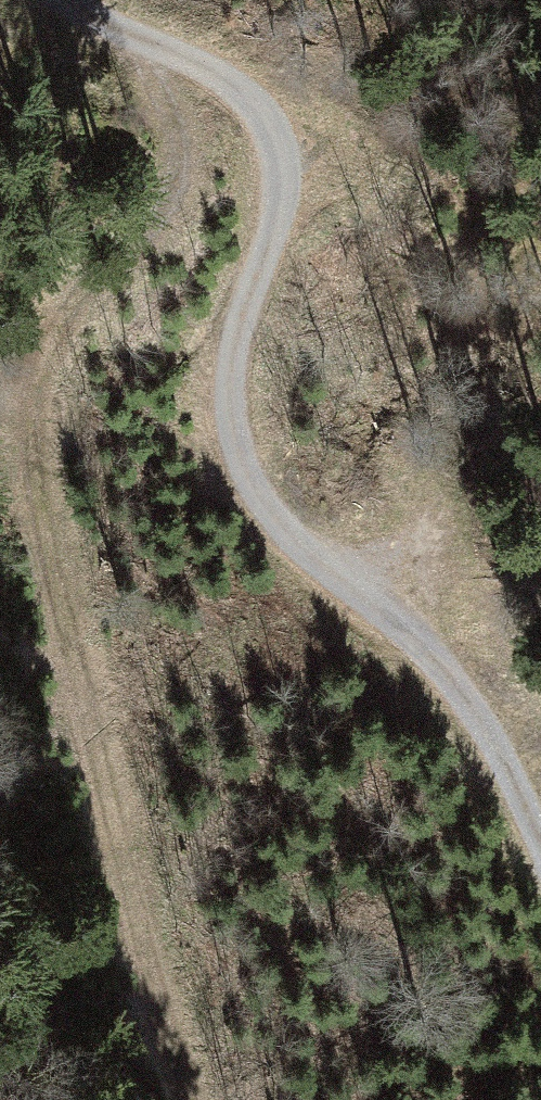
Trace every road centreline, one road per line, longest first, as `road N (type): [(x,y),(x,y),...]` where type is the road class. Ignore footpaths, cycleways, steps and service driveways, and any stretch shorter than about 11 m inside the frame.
road 1 (track): [(158,48),(191,174),(141,243),(42,343),(170,1063),(188,1099)]
road 2 (track): [(540,866),(476,720),(359,574),(274,523),(233,426),(240,311),(292,185),(269,97),(178,59),(72,0)]

